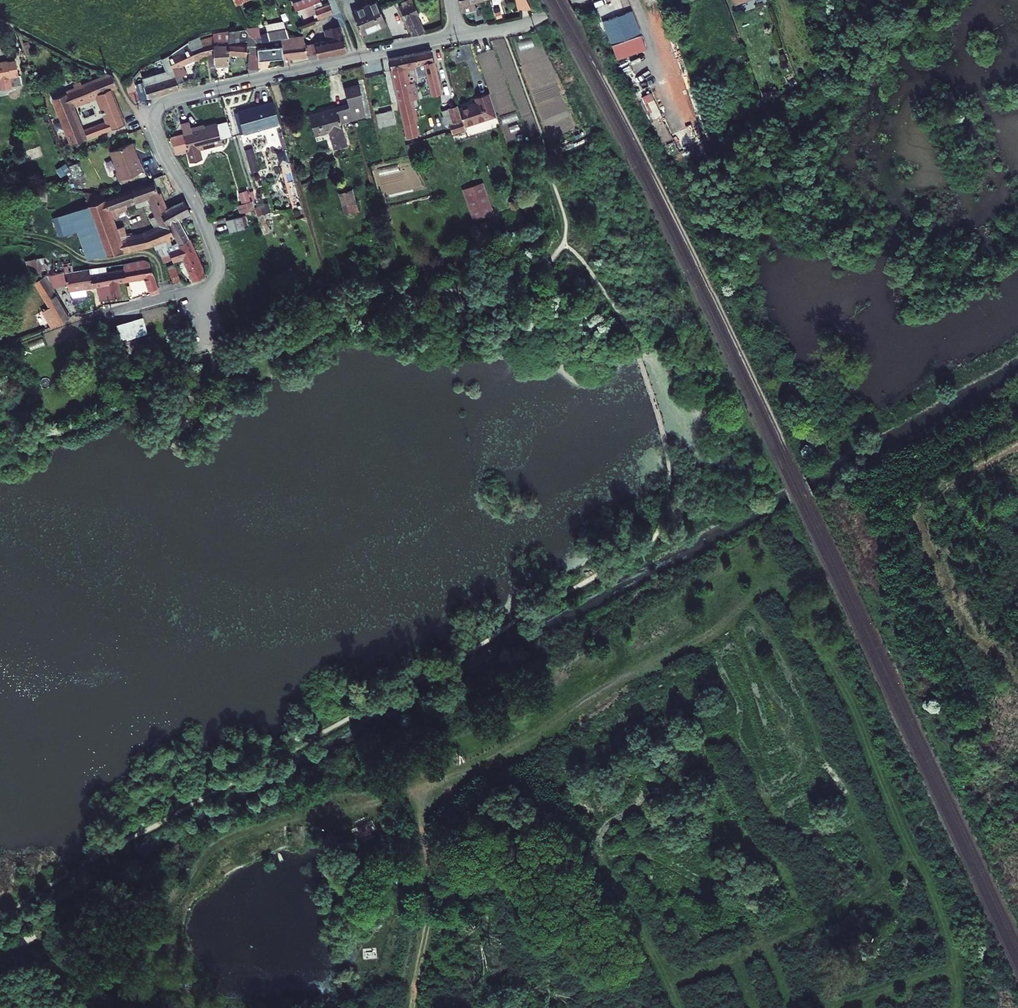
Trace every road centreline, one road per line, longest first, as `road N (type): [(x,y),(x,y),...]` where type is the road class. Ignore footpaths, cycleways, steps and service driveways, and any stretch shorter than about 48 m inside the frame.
road 1 (residential): [(456,36),(164,103),(158,135),(204,220),(218,271),(196,292),(108,315)]

